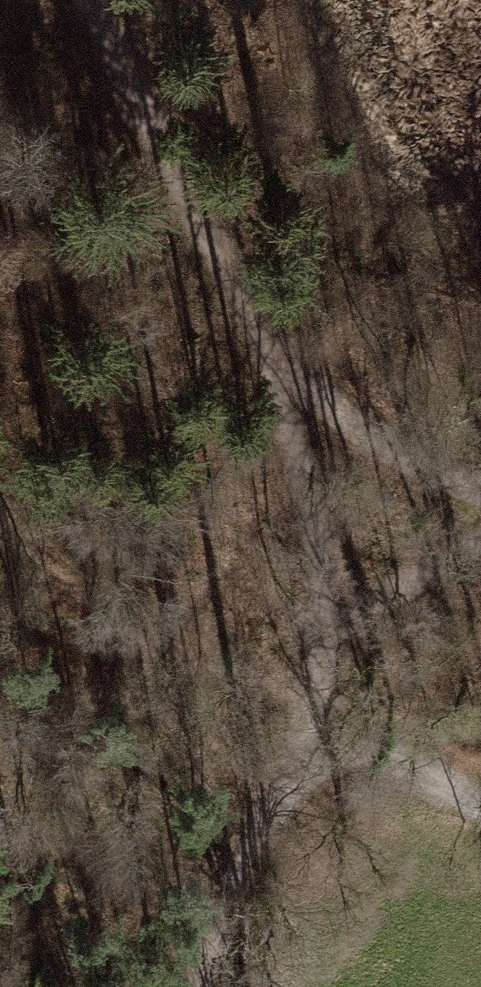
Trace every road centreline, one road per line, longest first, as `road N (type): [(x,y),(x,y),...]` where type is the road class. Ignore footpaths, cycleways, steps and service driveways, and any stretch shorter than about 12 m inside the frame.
road 1 (track): [(99,0),(217,250),(288,379)]
road 2 (track): [(288,379),(326,619),(324,722)]
road 3 (track): [(324,722),(192,986)]
road 4 (track): [(288,379),(444,468),(480,480)]
road 5 (track): [(480,543),(326,619)]

